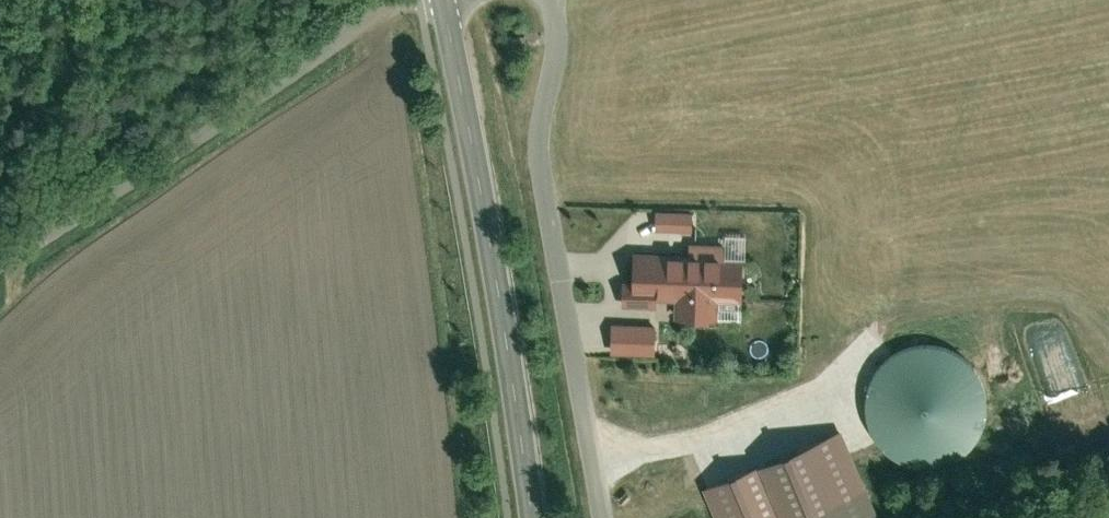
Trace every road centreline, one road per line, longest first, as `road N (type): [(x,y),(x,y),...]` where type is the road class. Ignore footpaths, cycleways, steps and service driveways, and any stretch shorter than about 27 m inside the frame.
road 1 (tertiary): [(438,0),(529,517)]
road 2 (track): [(431,0),(378,17),(0,253)]

